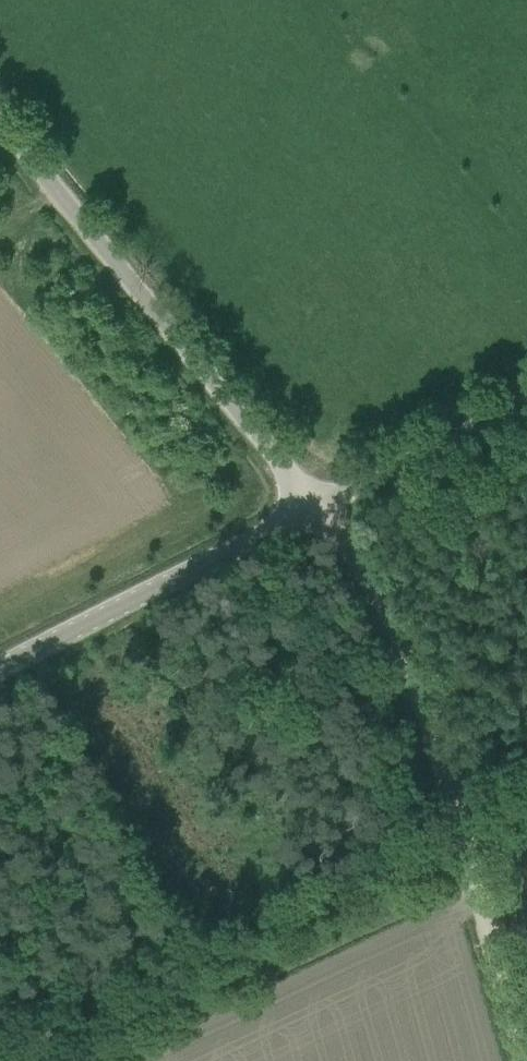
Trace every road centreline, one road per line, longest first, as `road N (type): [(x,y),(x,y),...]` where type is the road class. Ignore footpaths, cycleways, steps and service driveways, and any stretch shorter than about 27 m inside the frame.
road 1 (track): [(526,1038),(422,665),(319,499)]
road 2 (unclassified): [(319,499),(0,109)]
road 3 (unclassified): [(0,662),(319,499)]
road 4 (unclassified): [(319,499),(526,395)]

